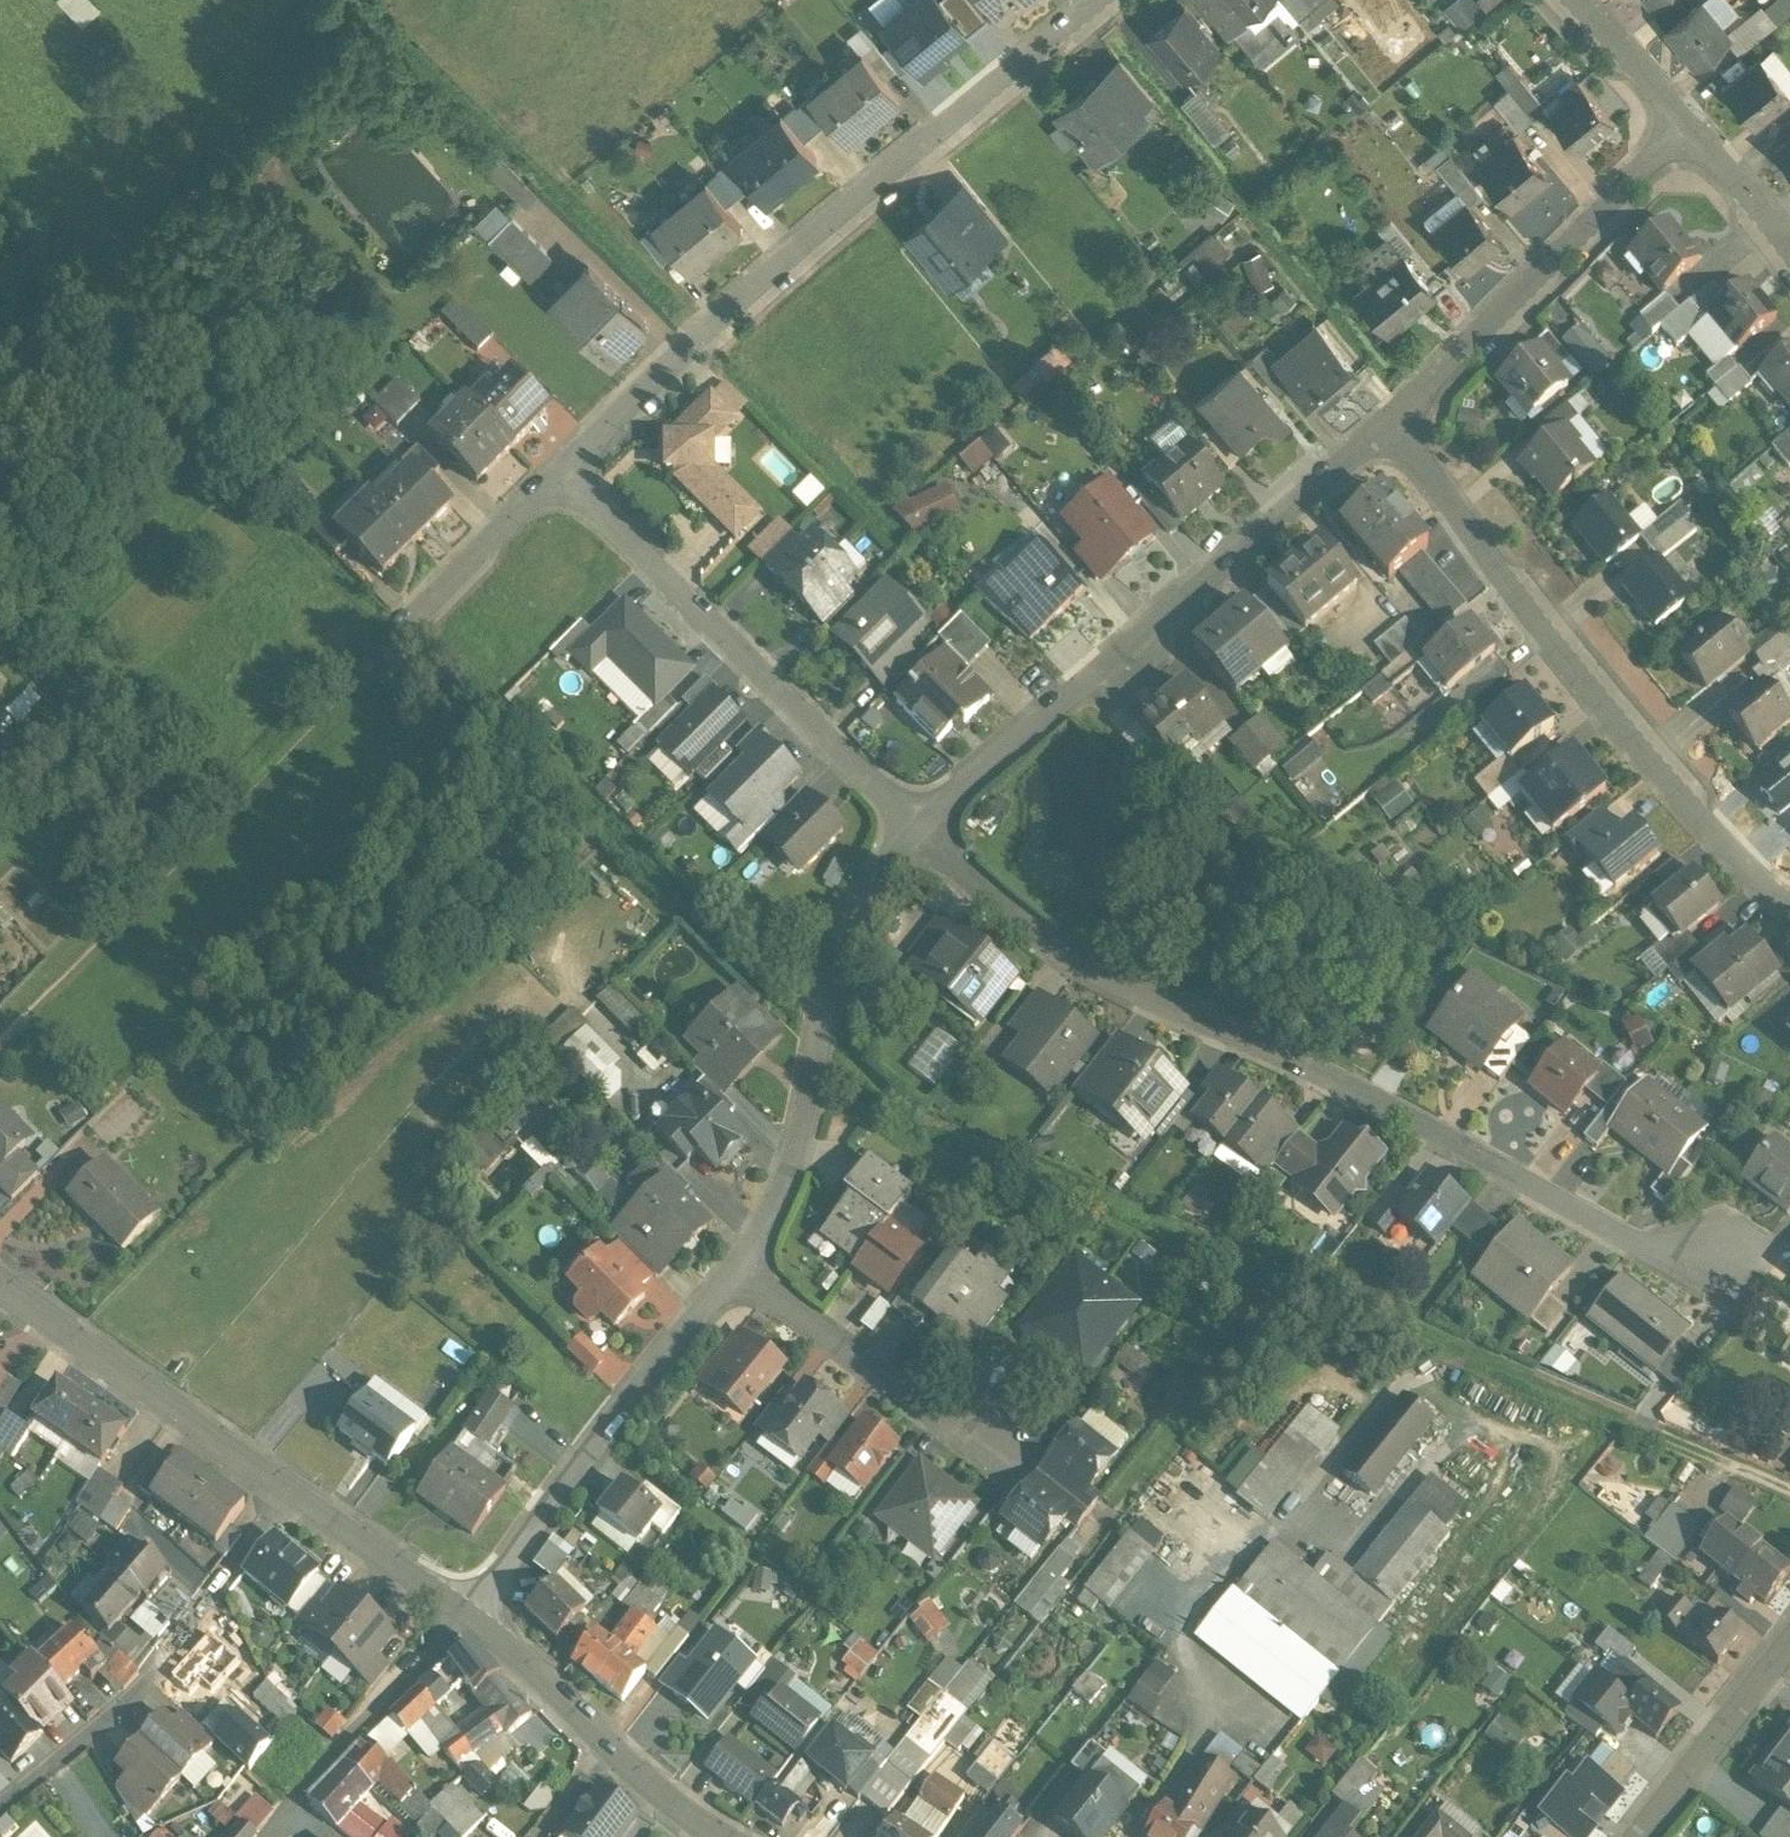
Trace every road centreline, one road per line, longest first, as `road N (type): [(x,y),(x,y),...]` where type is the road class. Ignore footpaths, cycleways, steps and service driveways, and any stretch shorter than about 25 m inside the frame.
road 1 (residential): [(915,820),(1027,929),(1148,1006),(1662,1260),(1739,1264)]
road 2 (residential): [(1101,0),(958,116),(563,468)]
road 3 (residential): [(1392,425),(1748,879),(1789,906)]
road 4 (residential): [(1392,425),(915,820)]
road 5 (residential): [(563,468),(915,820)]
road 6 (residential): [(915,820),(846,940),(791,1173),(739,1274)]
road 7 (residential): [(739,1274),(464,1614)]
road 8 (residential): [(0,1801),(150,1676),(291,1488)]
road 9 (residential): [(1690,128),(1392,425)]
road 10 (residential): [(291,1488),(0,1283)]
road 11 (residential): [(739,1274),(1001,1462)]
road 12 (residential): [(264,1836),(464,1614)]
road 13 (residential): [(1789,1640),(1637,1836)]
road 14 (residential): [(563,468),(412,621)]
road 15 (residential): [(464,1614),(291,1488)]
road 16 (residential): [(609,1744),(523,1658),(464,1614)]
road 17 (residential): [(1690,128),(1577,0)]
road 18 (residential): [(1789,242),(1690,128)]
road 19 (residential): [(726,1836),(609,1744)]

